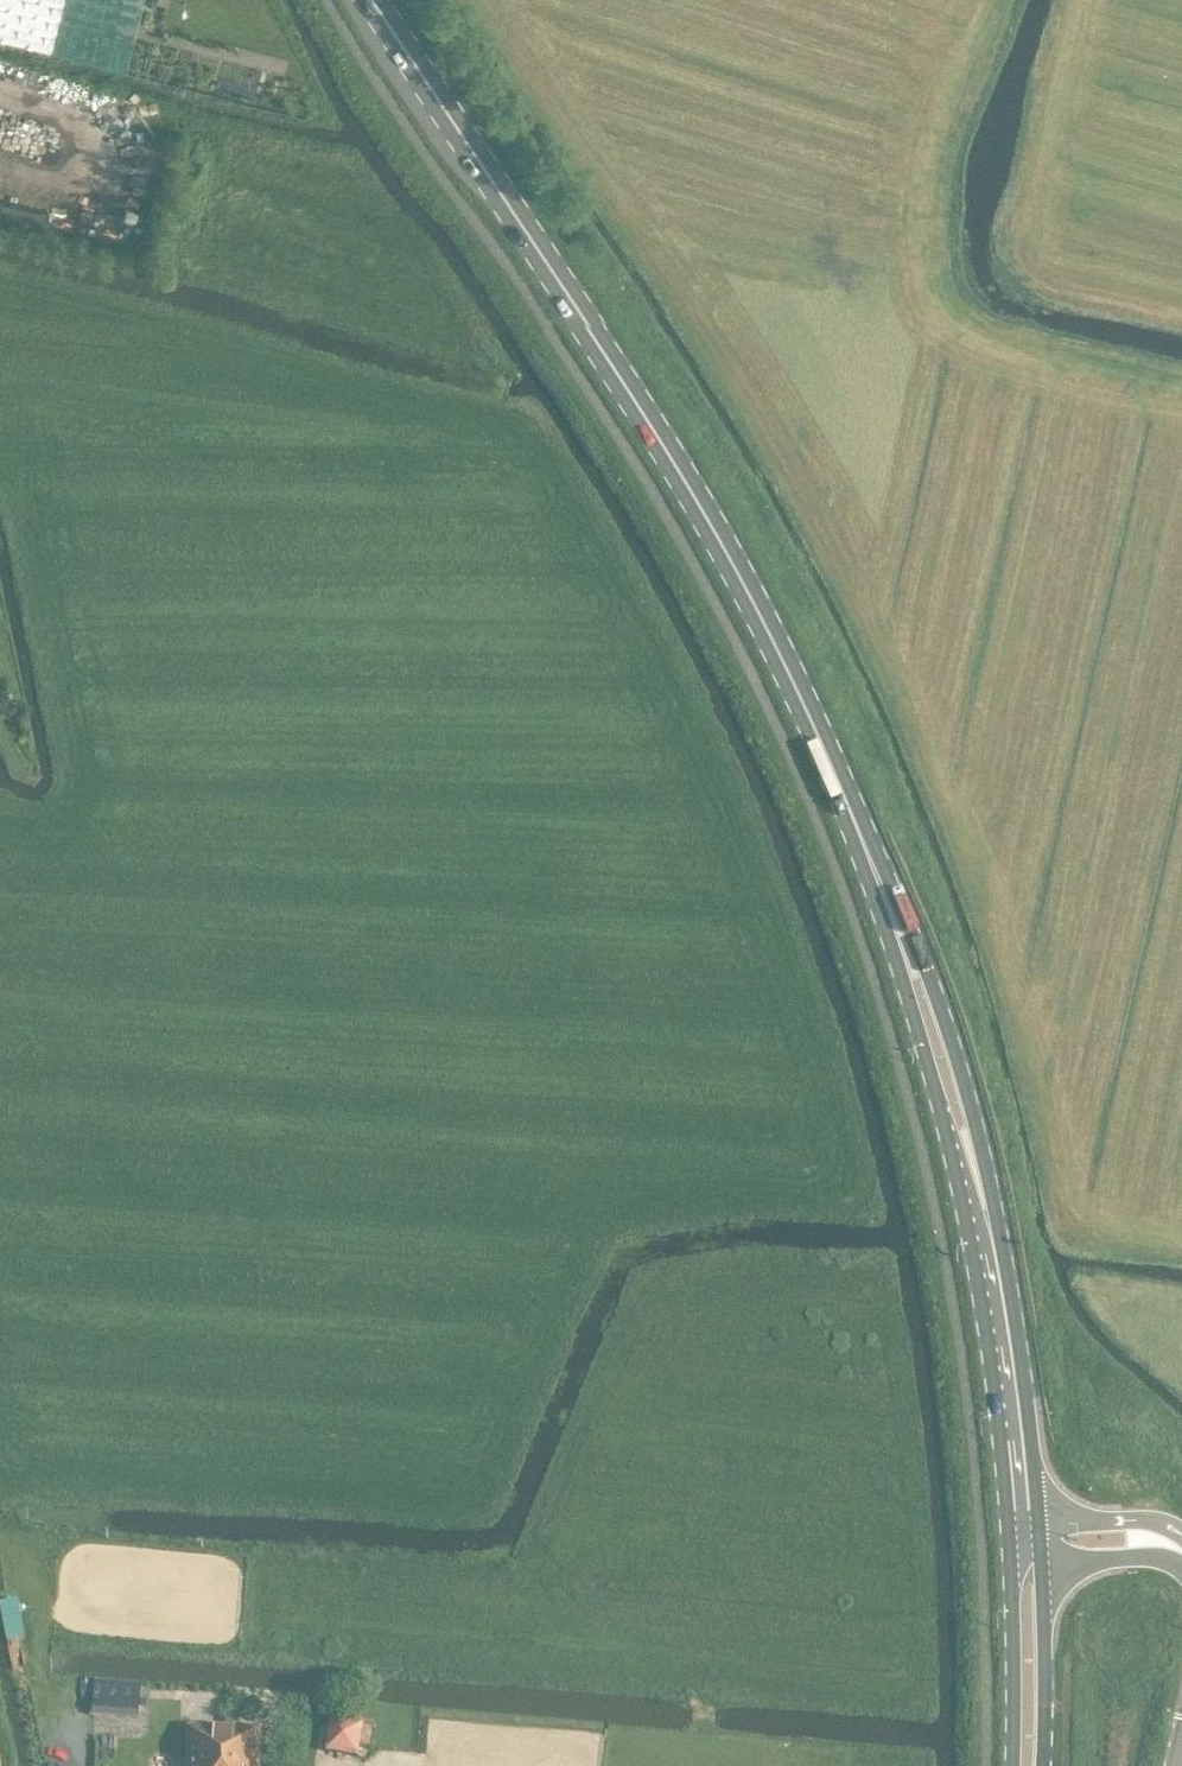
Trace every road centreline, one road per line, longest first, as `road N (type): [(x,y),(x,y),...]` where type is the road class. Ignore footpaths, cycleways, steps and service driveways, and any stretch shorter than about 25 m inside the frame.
road 1 (primary): [(999,1367),(962,1165),(922,1013),(863,837),(795,681),(657,432),(370,0)]
road 2 (primary): [(1021,1765),(1016,1539)]
road 3 (primary): [(999,1367),(1016,1539)]
road 4 (unclassified): [(1016,1539),(1137,1537),(1181,1551)]

